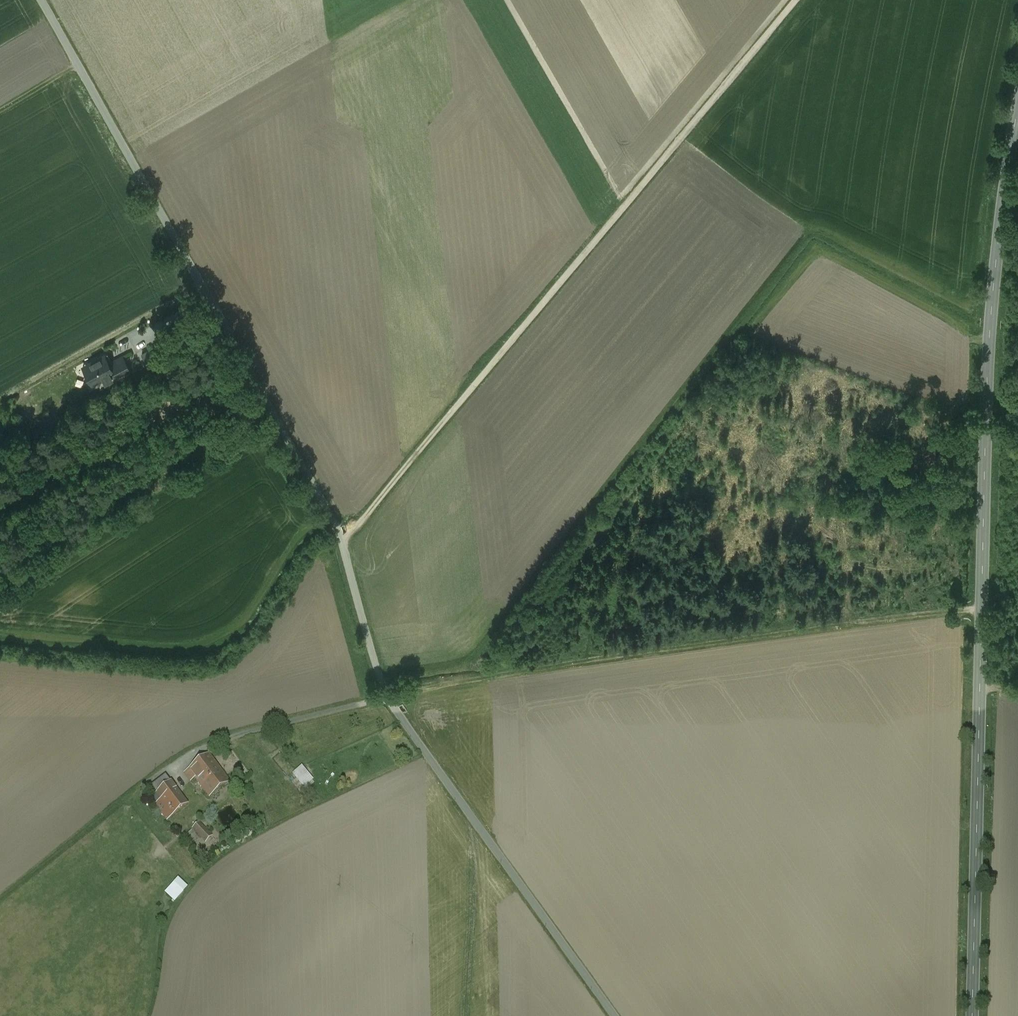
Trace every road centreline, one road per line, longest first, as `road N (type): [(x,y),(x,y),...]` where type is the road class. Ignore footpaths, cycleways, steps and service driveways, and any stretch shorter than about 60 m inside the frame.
road 1 (tertiary): [(1015,123),(994,284),(985,443),(972,1015)]
road 2 (unclassified): [(388,697),(337,525),(39,0)]
road 3 (track): [(341,539),(795,0)]
road 4 (track): [(386,692),(982,611)]
road 5 (unclassified): [(614,1015),(388,697)]
road 6 (unclassified): [(388,697),(209,745),(136,787)]

